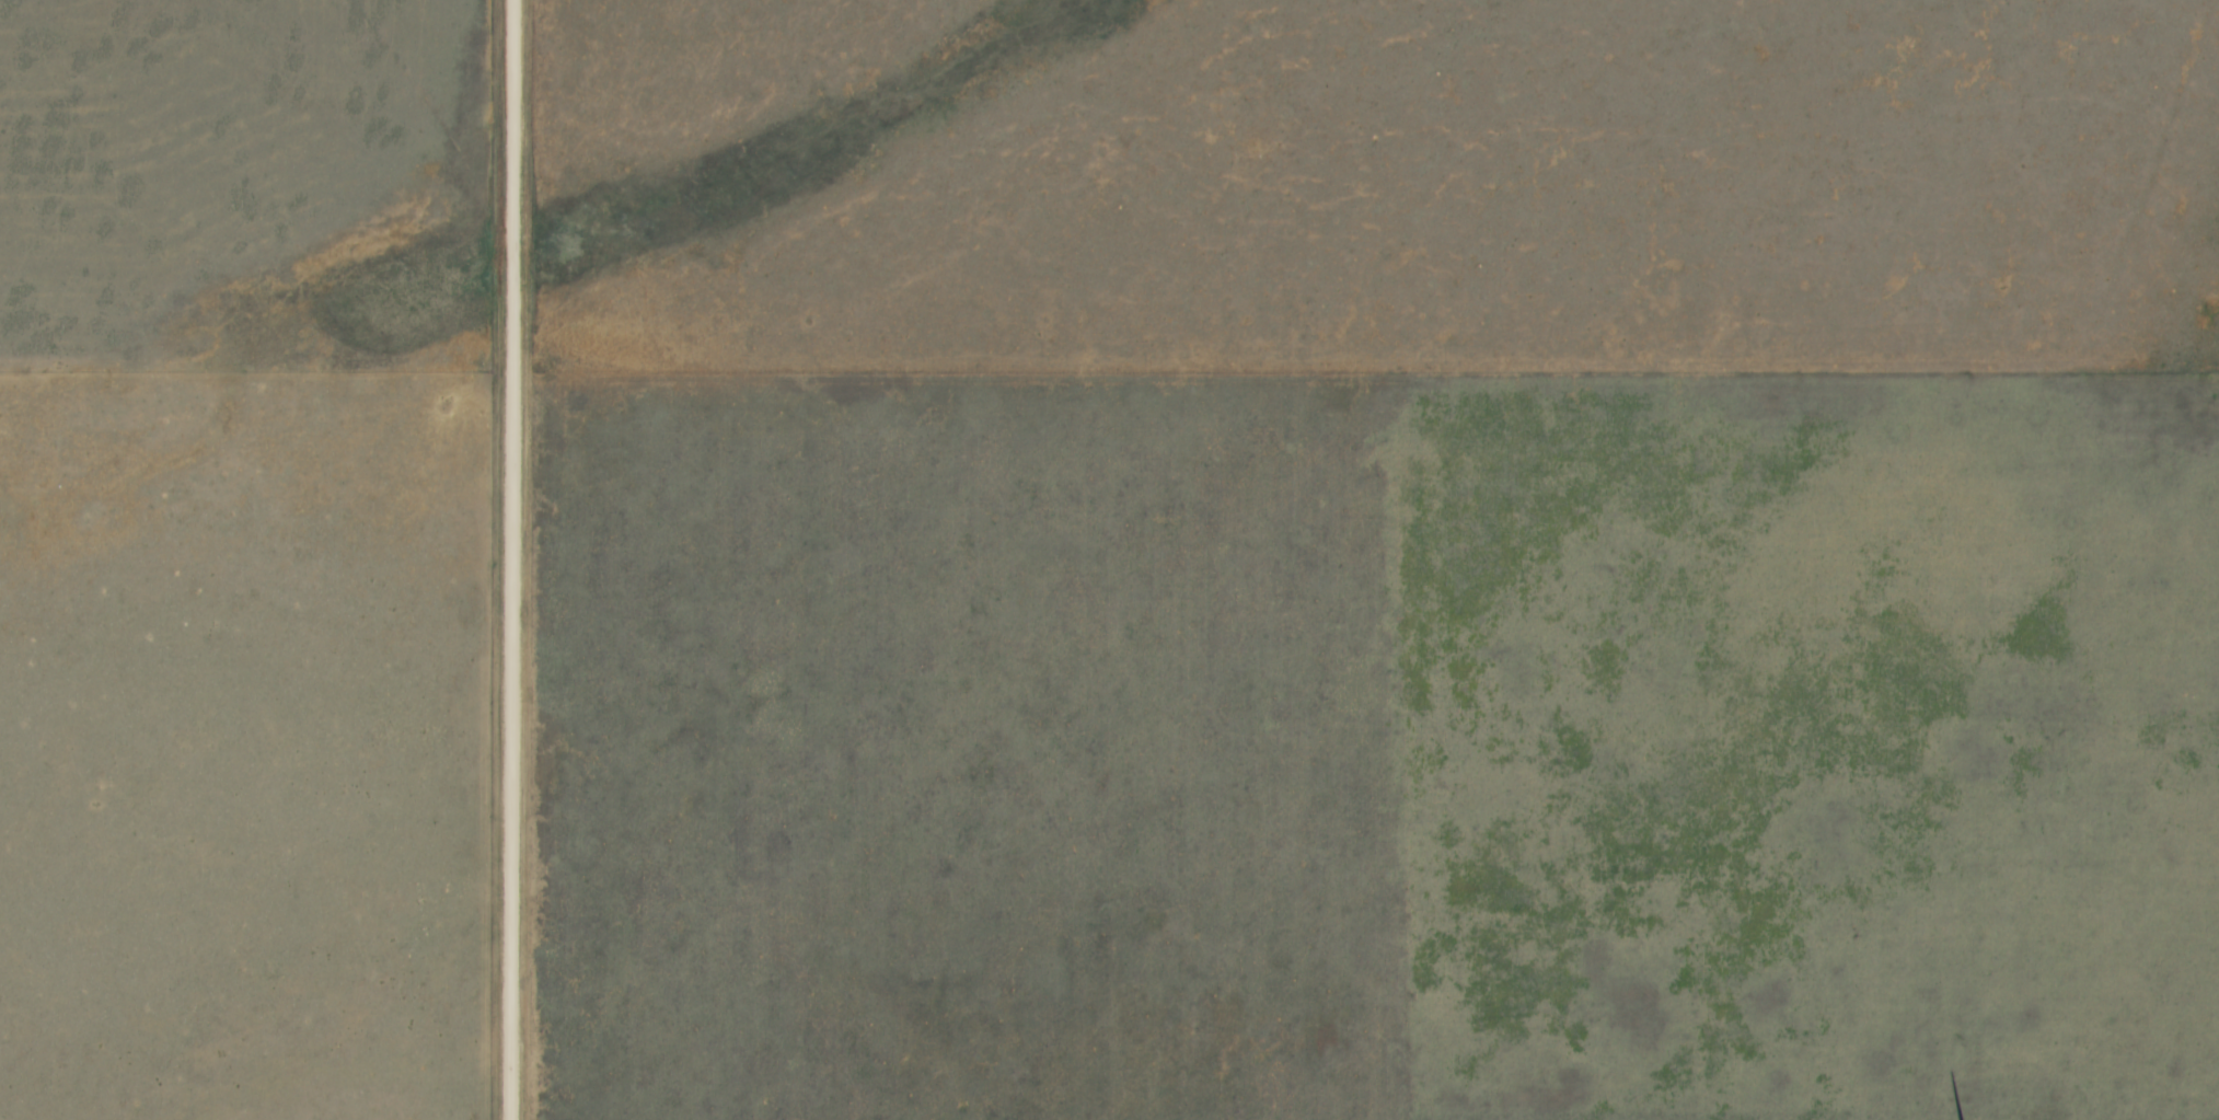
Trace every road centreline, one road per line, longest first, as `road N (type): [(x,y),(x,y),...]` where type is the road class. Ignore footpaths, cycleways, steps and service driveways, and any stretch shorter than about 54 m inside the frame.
road 1 (residential): [(512,1119),(515,0)]

